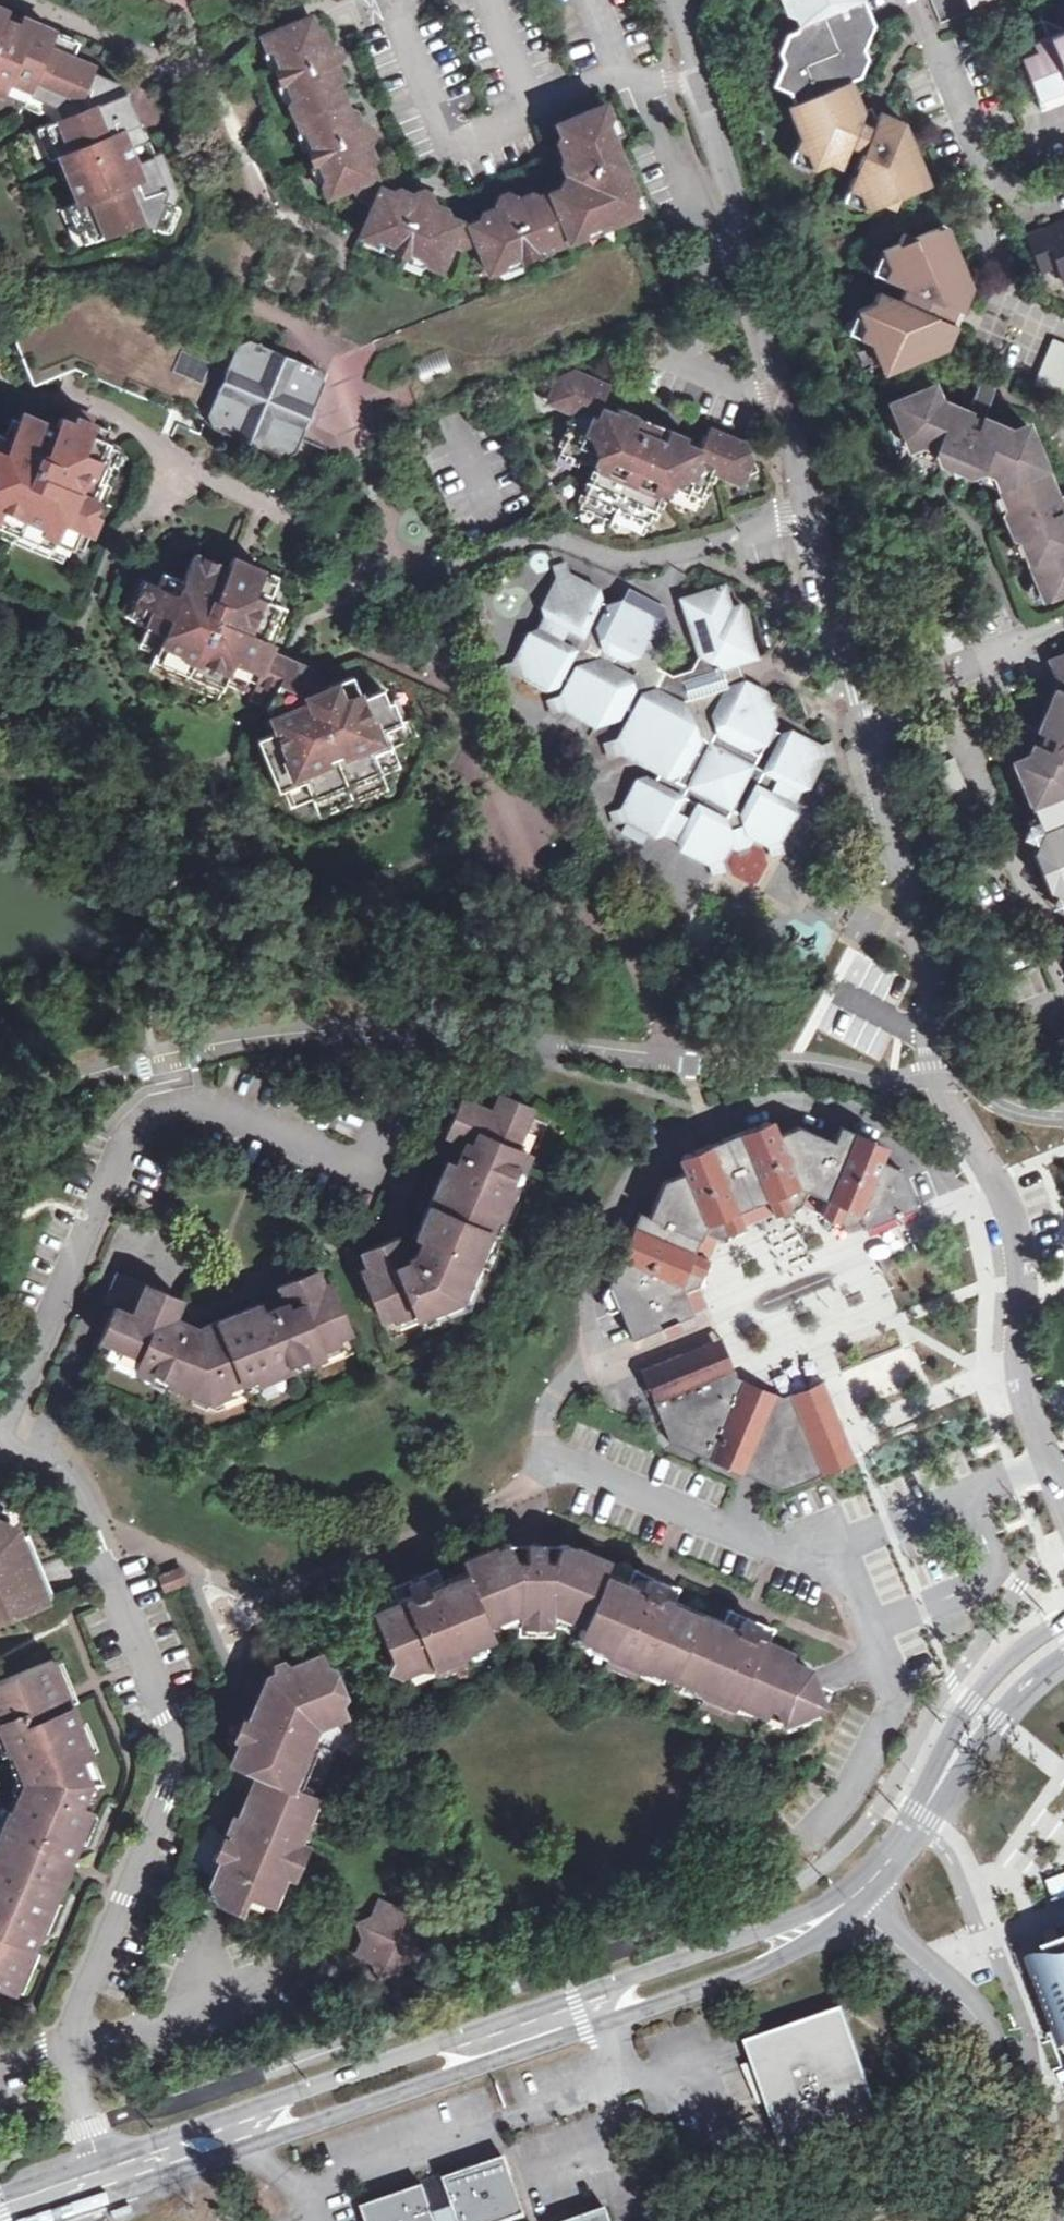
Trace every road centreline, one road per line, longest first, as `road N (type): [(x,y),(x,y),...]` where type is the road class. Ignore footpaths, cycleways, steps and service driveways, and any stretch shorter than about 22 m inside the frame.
road 1 (residential): [(100,2164),(68,2073),(69,2027),(168,1801),(174,1750),(61,1467),(1,1440)]
road 2 (residential): [(1063,1509),(1025,1398),(1019,1224),(941,1073),(935,987),(873,739)]
road 3 (tertiary): [(112,2195),(753,1971),(807,1944),(851,1898)]
road 4 (tertiary): [(851,1898),(100,2164)]
road 5 (residential): [(873,739),(707,85),(674,0)]
road 6 (residential): [(1,1440),(130,1123),(205,1099),(369,1169),(393,1109)]
road 7 (residential): [(851,1898),(950,1996),(1005,2087),(1036,2220)]
road 8 (tertiary): [(851,1898),(921,1812),(991,1700),(1063,1634)]
road 9 (residential): [(1063,971),(941,667)]
road 10 (residential): [(996,186),(919,0)]
road 11 (residential): [(996,186),(982,219),(1010,306),(1063,330)]
road 12 (residential): [(1063,618),(941,667)]

